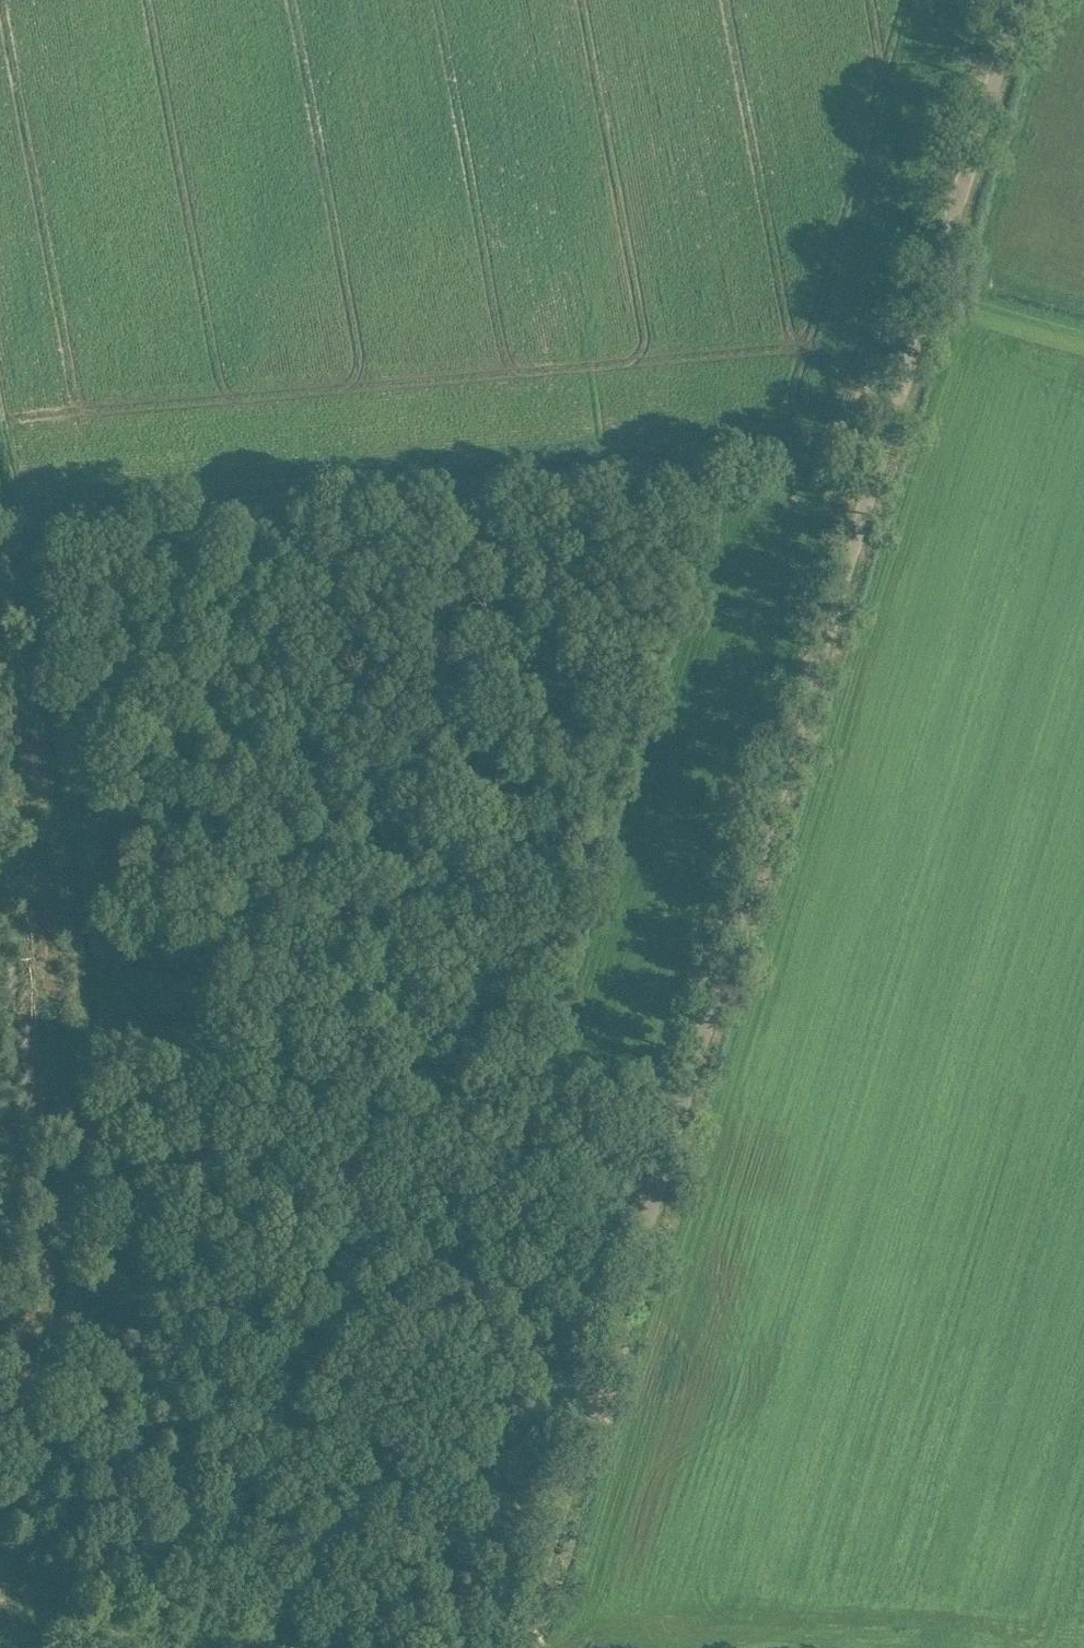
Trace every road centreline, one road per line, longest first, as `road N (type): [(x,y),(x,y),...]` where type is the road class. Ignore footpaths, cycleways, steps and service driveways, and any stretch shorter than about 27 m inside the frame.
road 1 (unclassified): [(521,1647),(1019,0)]
road 2 (track): [(0,522),(886,439)]

